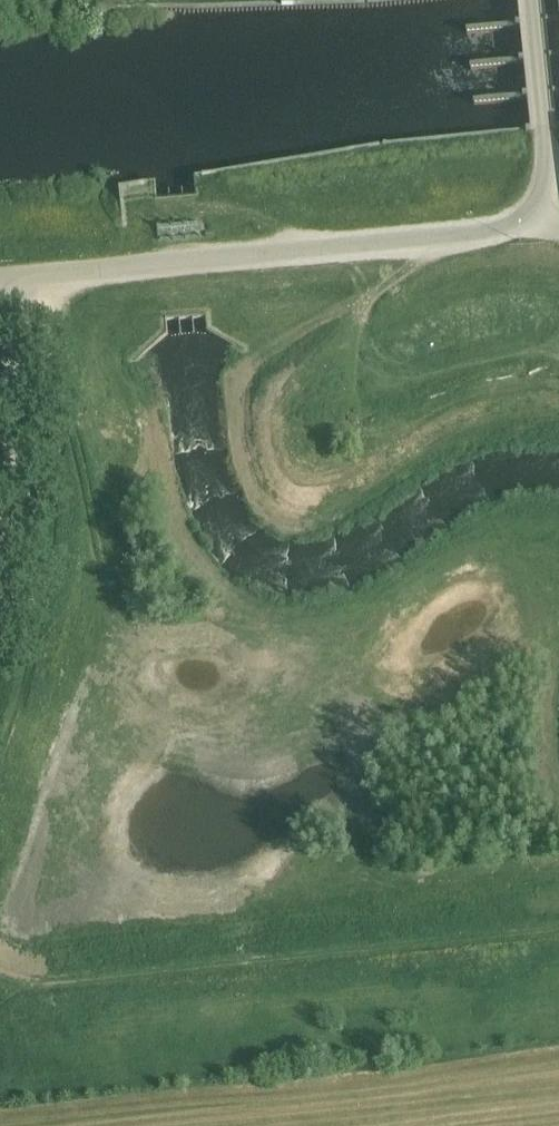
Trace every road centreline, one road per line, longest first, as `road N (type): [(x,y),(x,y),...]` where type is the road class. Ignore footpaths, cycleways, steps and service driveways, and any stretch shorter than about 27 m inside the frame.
road 1 (unclassified): [(5,280),(496,231),(531,218),(547,189),(531,0)]
road 2 (track): [(558,929),(45,984),(0,973)]
road 3 (track): [(0,760),(43,626),(56,536),(55,276)]
road 4 (unclassified): [(0,563),(12,392),(5,280)]

